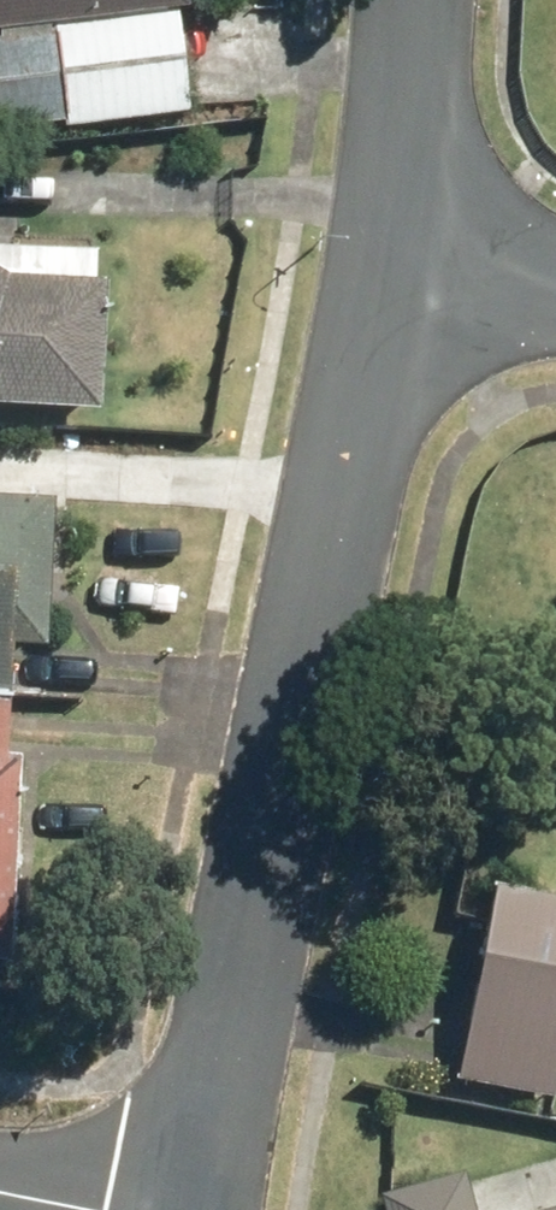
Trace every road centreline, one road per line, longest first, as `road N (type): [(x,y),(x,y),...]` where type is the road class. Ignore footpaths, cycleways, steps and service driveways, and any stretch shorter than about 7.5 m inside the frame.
road 1 (residential): [(198,1209),(385,272)]
road 2 (residential): [(385,272),(420,0)]
road 3 (residential): [(385,272),(555,294)]

